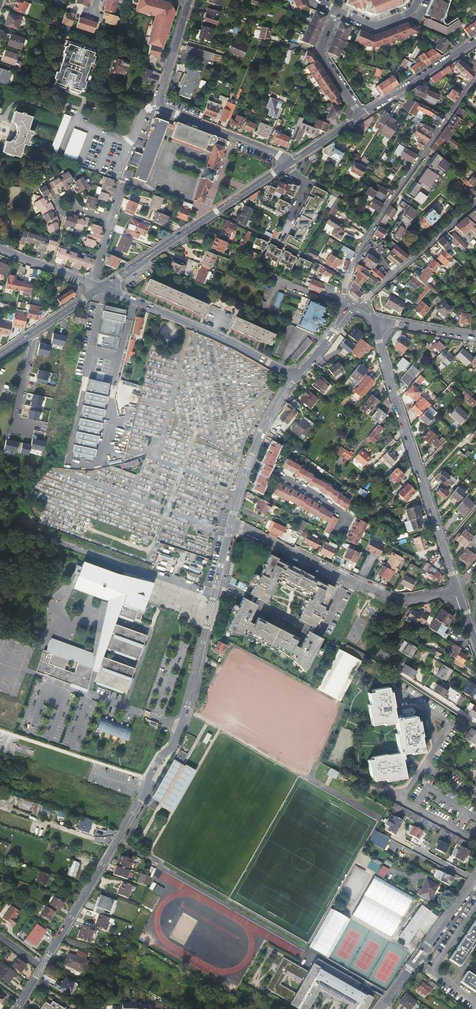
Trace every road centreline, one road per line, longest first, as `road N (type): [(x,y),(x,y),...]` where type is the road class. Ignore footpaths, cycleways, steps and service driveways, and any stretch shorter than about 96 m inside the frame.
road 1 (residential): [(231,522),(176,741),(40,969)]
road 2 (residential): [(458,590),(372,323)]
road 3 (residential): [(475,78),(362,245),(345,291),(352,309)]
road 4 (residential): [(458,590),(399,601),(231,522)]
road 5 (tertiary): [(290,163),(102,287)]
road 6 (unclassified): [(102,287),(294,377)]
road 7 (track): [(0,548),(15,527),(155,580)]
road 8 (residential): [(357,308),(475,203)]
road 9 (residential): [(382,1008),(473,880)]
road 10 (track): [(148,780),(0,731)]
road 11 (residential): [(160,103),(290,163)]
road 12 (tertiary): [(475,42),(360,117)]
road 13 (residential): [(249,461),(343,514),(339,534)]
road 14 (residential): [(360,117),(320,55),(337,10)]

